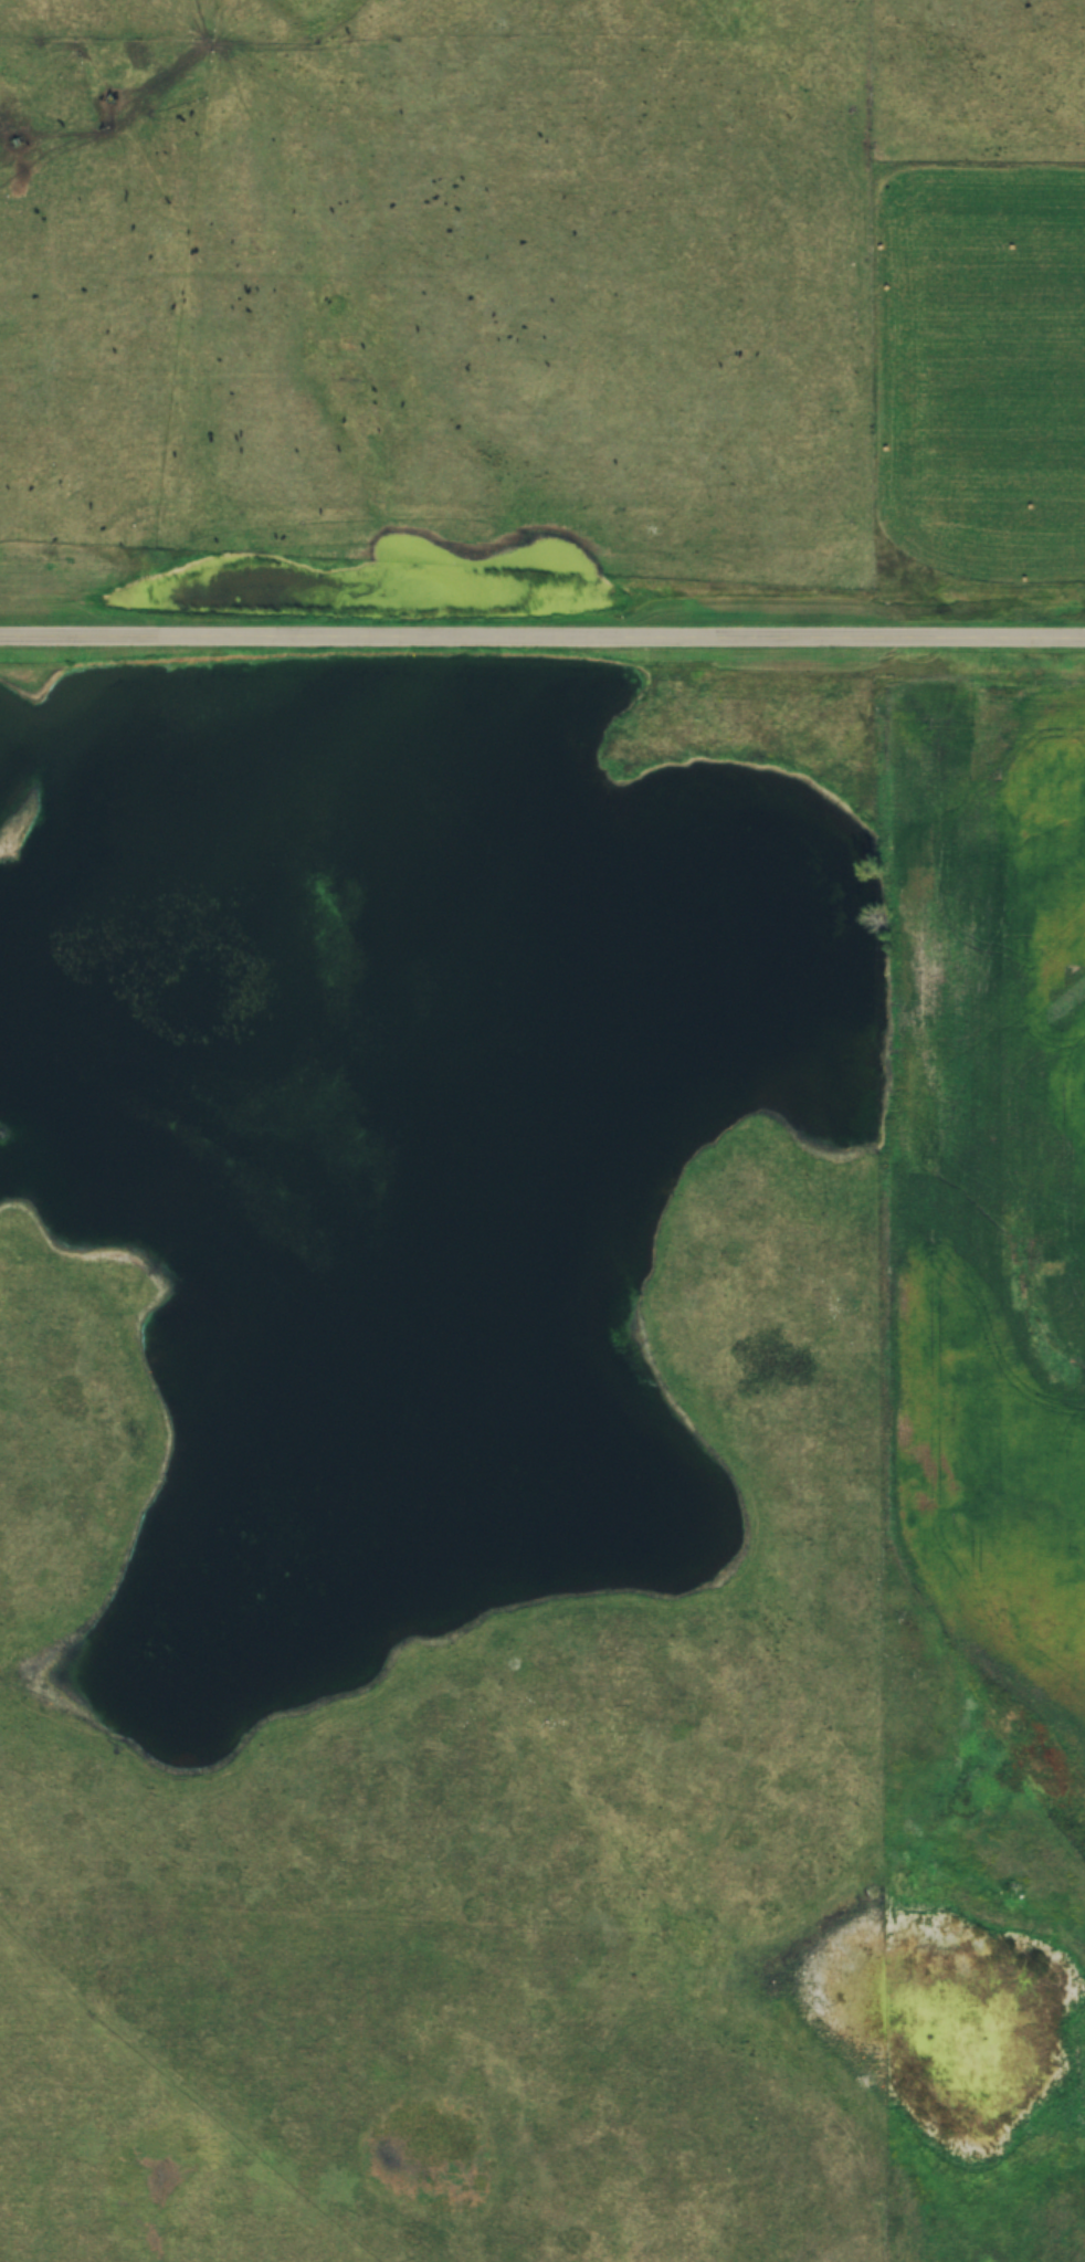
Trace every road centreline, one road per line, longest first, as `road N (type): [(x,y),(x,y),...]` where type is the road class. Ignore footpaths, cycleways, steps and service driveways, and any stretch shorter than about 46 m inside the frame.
road 1 (tertiary): [(1084,631),(0,630)]

